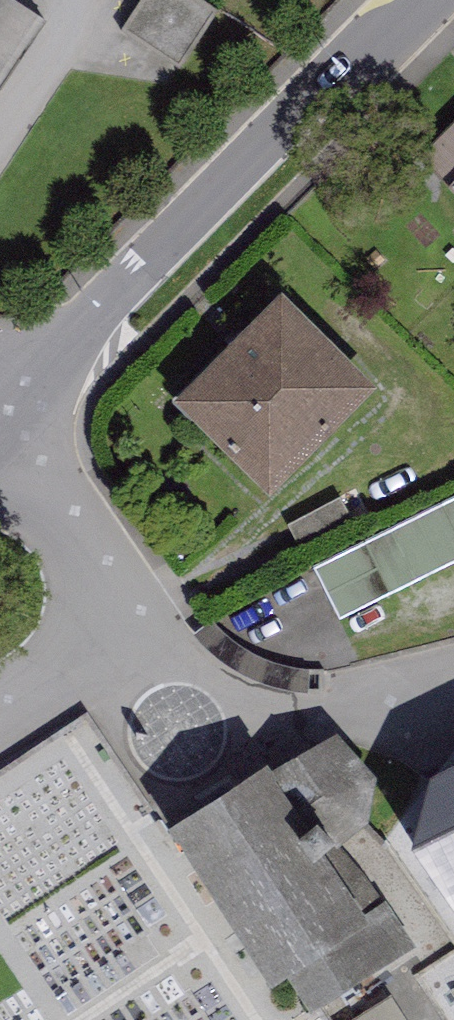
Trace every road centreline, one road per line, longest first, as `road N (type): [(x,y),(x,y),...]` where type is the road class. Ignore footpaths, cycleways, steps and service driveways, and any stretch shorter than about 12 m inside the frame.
road 1 (residential): [(0,434),(426,0)]

